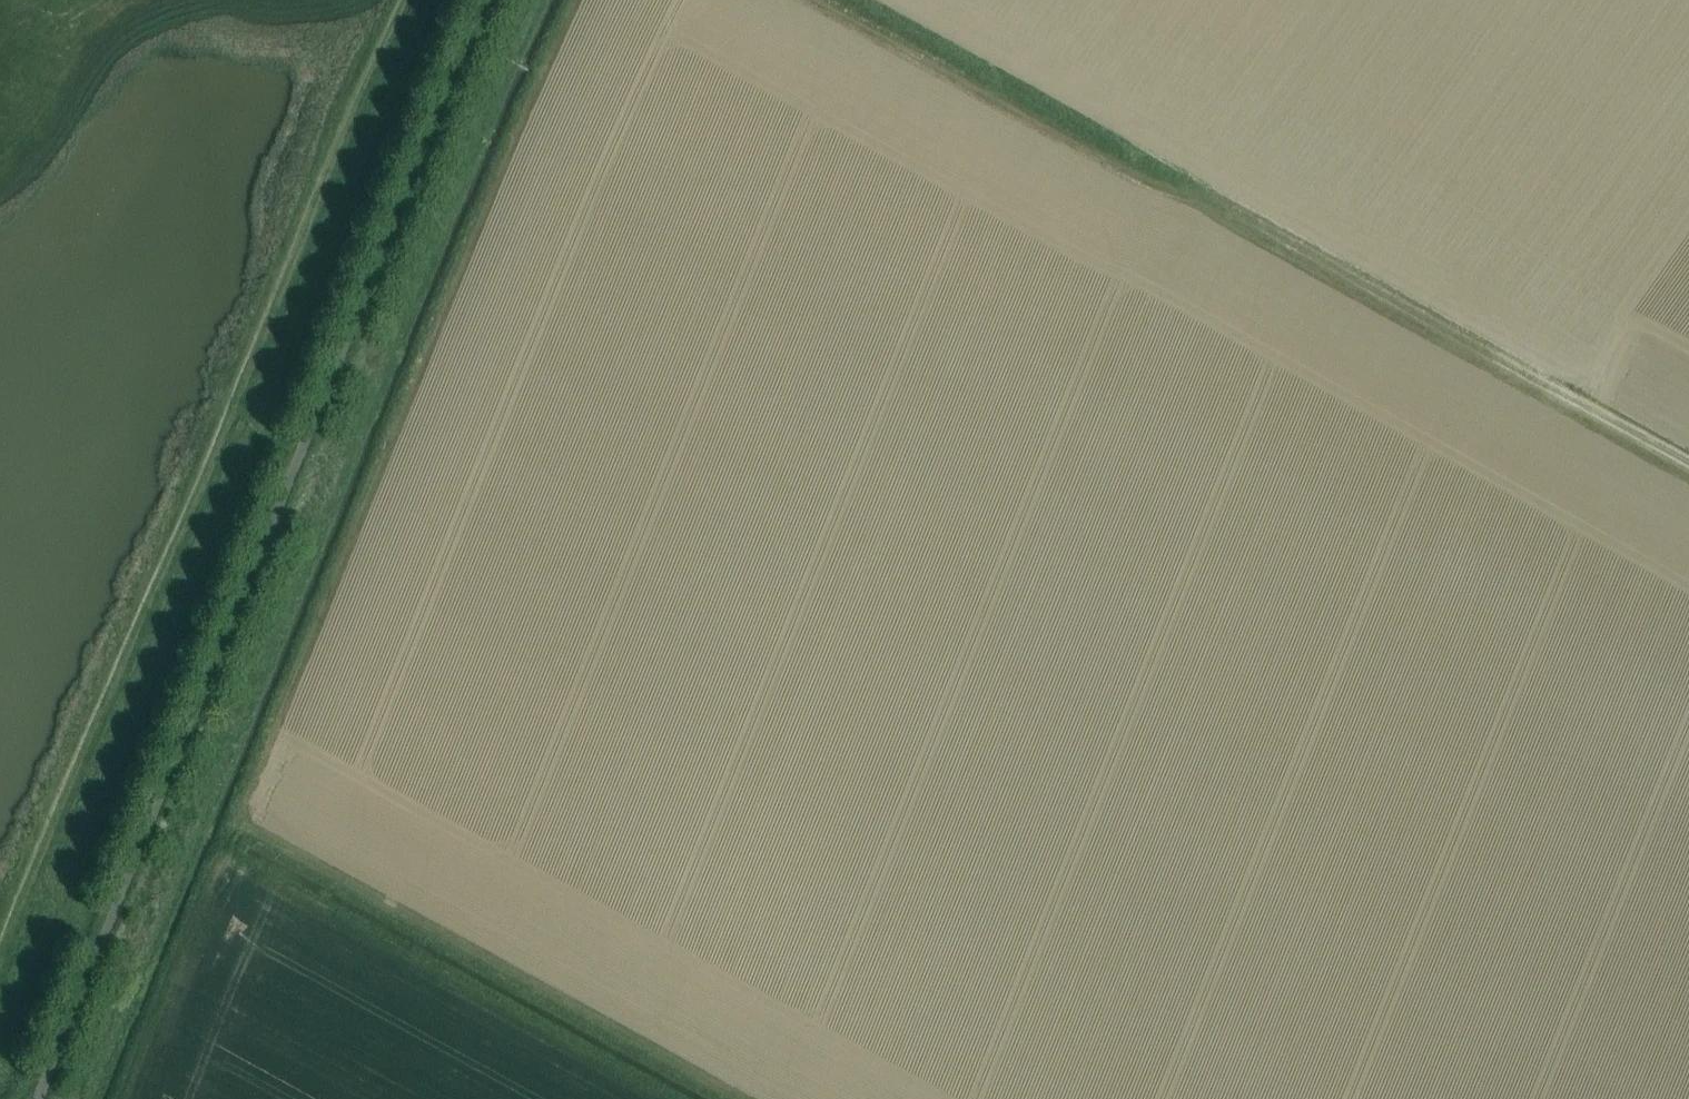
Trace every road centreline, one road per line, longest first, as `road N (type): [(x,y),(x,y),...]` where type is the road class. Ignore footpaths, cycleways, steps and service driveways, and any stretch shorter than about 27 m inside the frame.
road 1 (unclassified): [(47,1098),(495,0)]
road 2 (track): [(1688,462),(1496,355)]

